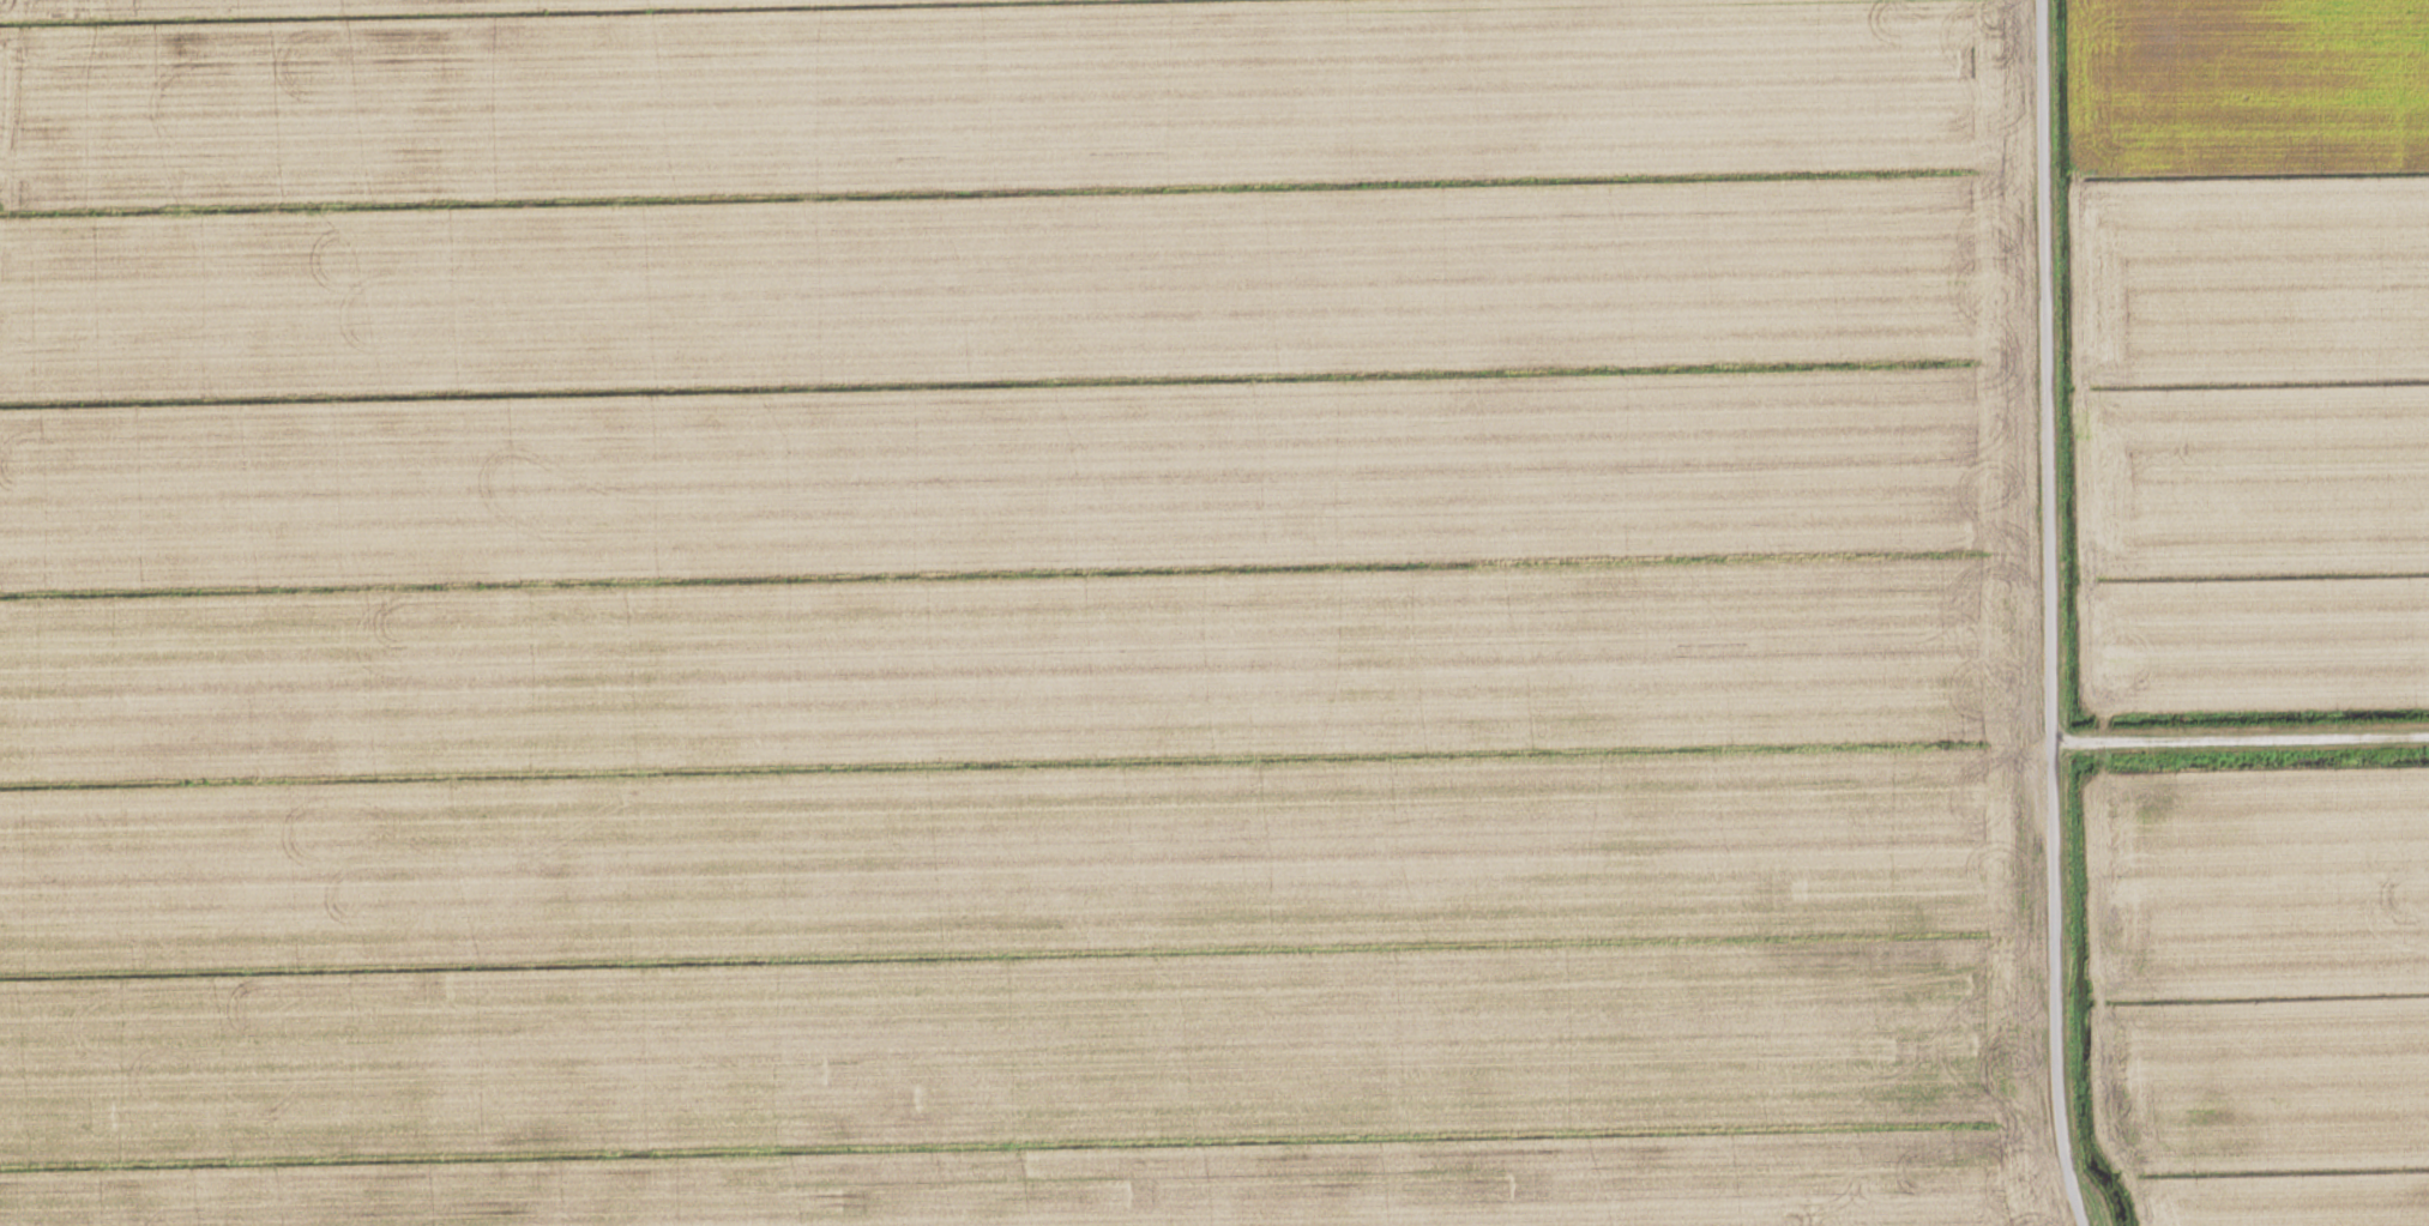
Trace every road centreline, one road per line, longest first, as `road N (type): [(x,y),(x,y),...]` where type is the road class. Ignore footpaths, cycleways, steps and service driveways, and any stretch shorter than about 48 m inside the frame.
road 1 (residential): [(2093,1225),(2077,1180),(2066,1107),(2027,0)]

